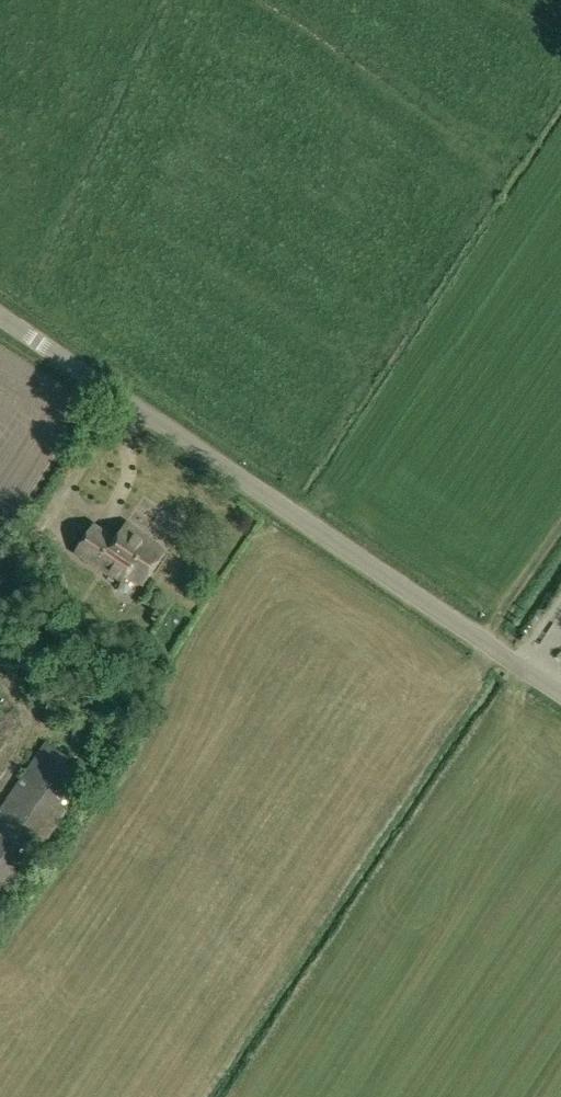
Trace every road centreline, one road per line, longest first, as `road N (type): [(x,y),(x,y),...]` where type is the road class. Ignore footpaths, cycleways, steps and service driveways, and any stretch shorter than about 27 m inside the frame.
road 1 (unclassified): [(560,697),(0,316)]

